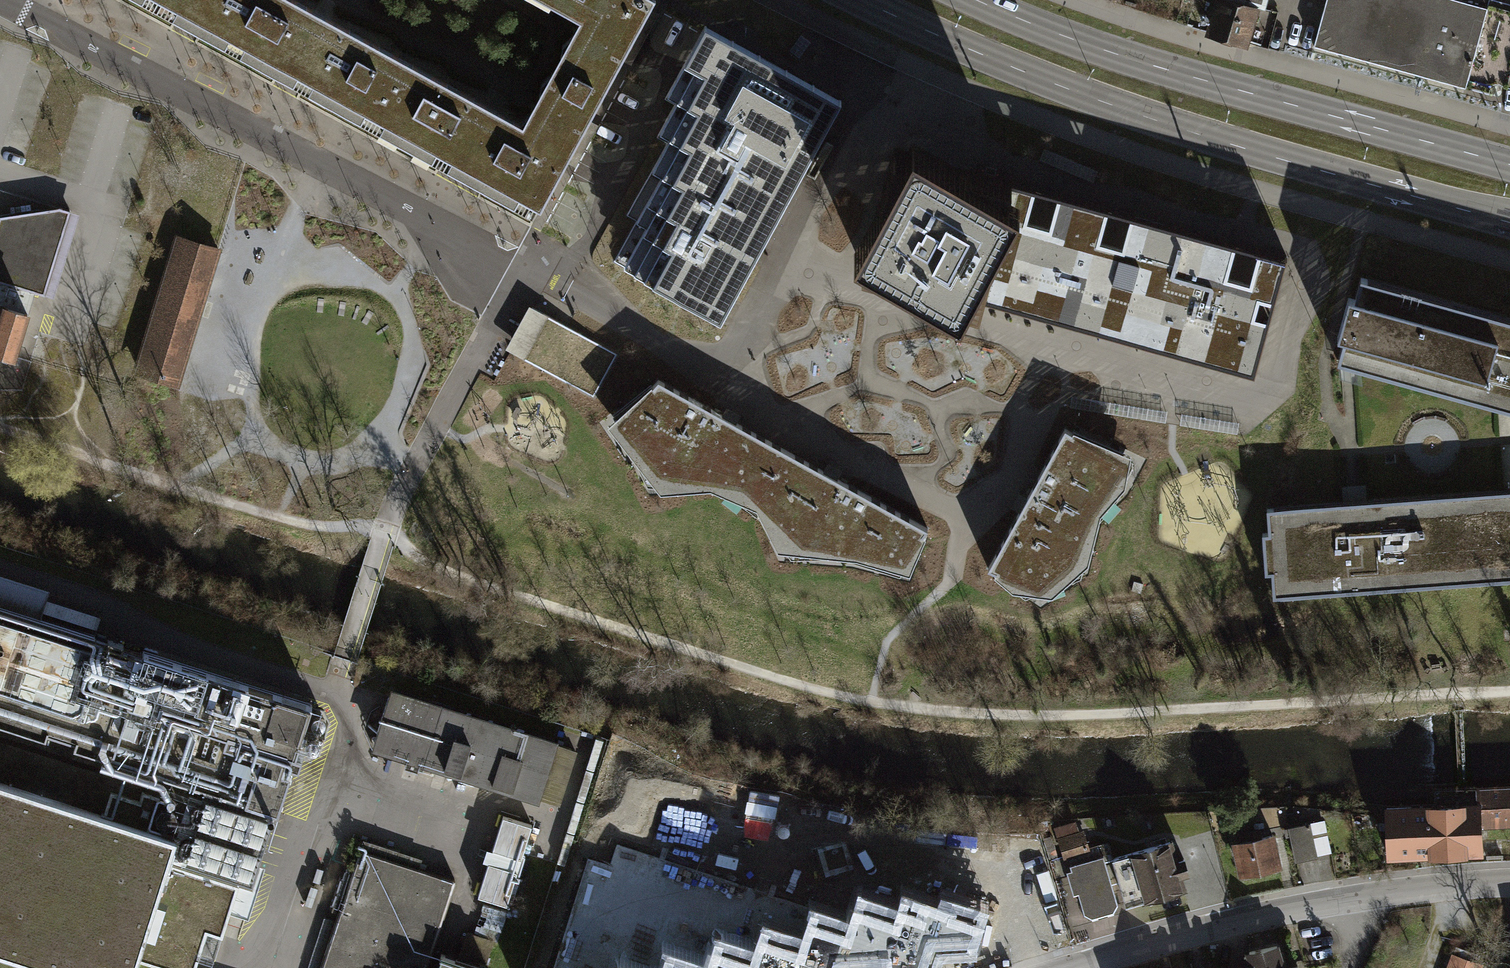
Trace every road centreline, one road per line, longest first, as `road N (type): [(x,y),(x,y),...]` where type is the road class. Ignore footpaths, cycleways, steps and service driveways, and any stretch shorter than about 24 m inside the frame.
road 1 (track): [(0,432),(283,517),(385,531),(450,574),(877,704),(1043,716),(1509,691)]
road 2 (secondary): [(862,0),(1050,85),(1509,220)]
road 3 (residential): [(0,0),(372,190),(435,231),(532,263)]
road 4 (secondary): [(1509,165),(1111,55),(975,0)]
road 5 (residential): [(1509,883),(1330,901),(1082,967)]

